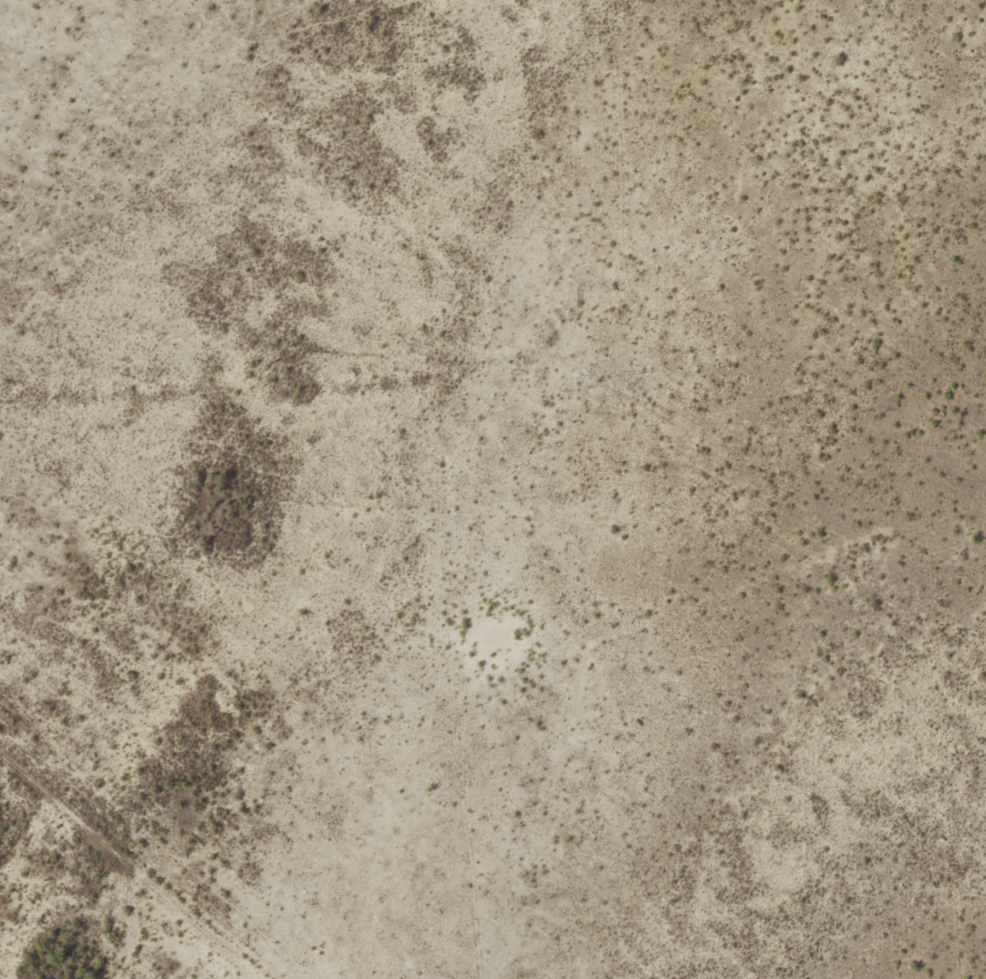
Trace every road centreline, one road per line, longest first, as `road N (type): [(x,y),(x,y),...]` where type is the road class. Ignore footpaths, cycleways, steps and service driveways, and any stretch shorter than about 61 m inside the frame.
road 1 (track): [(268,978),(0,746)]

